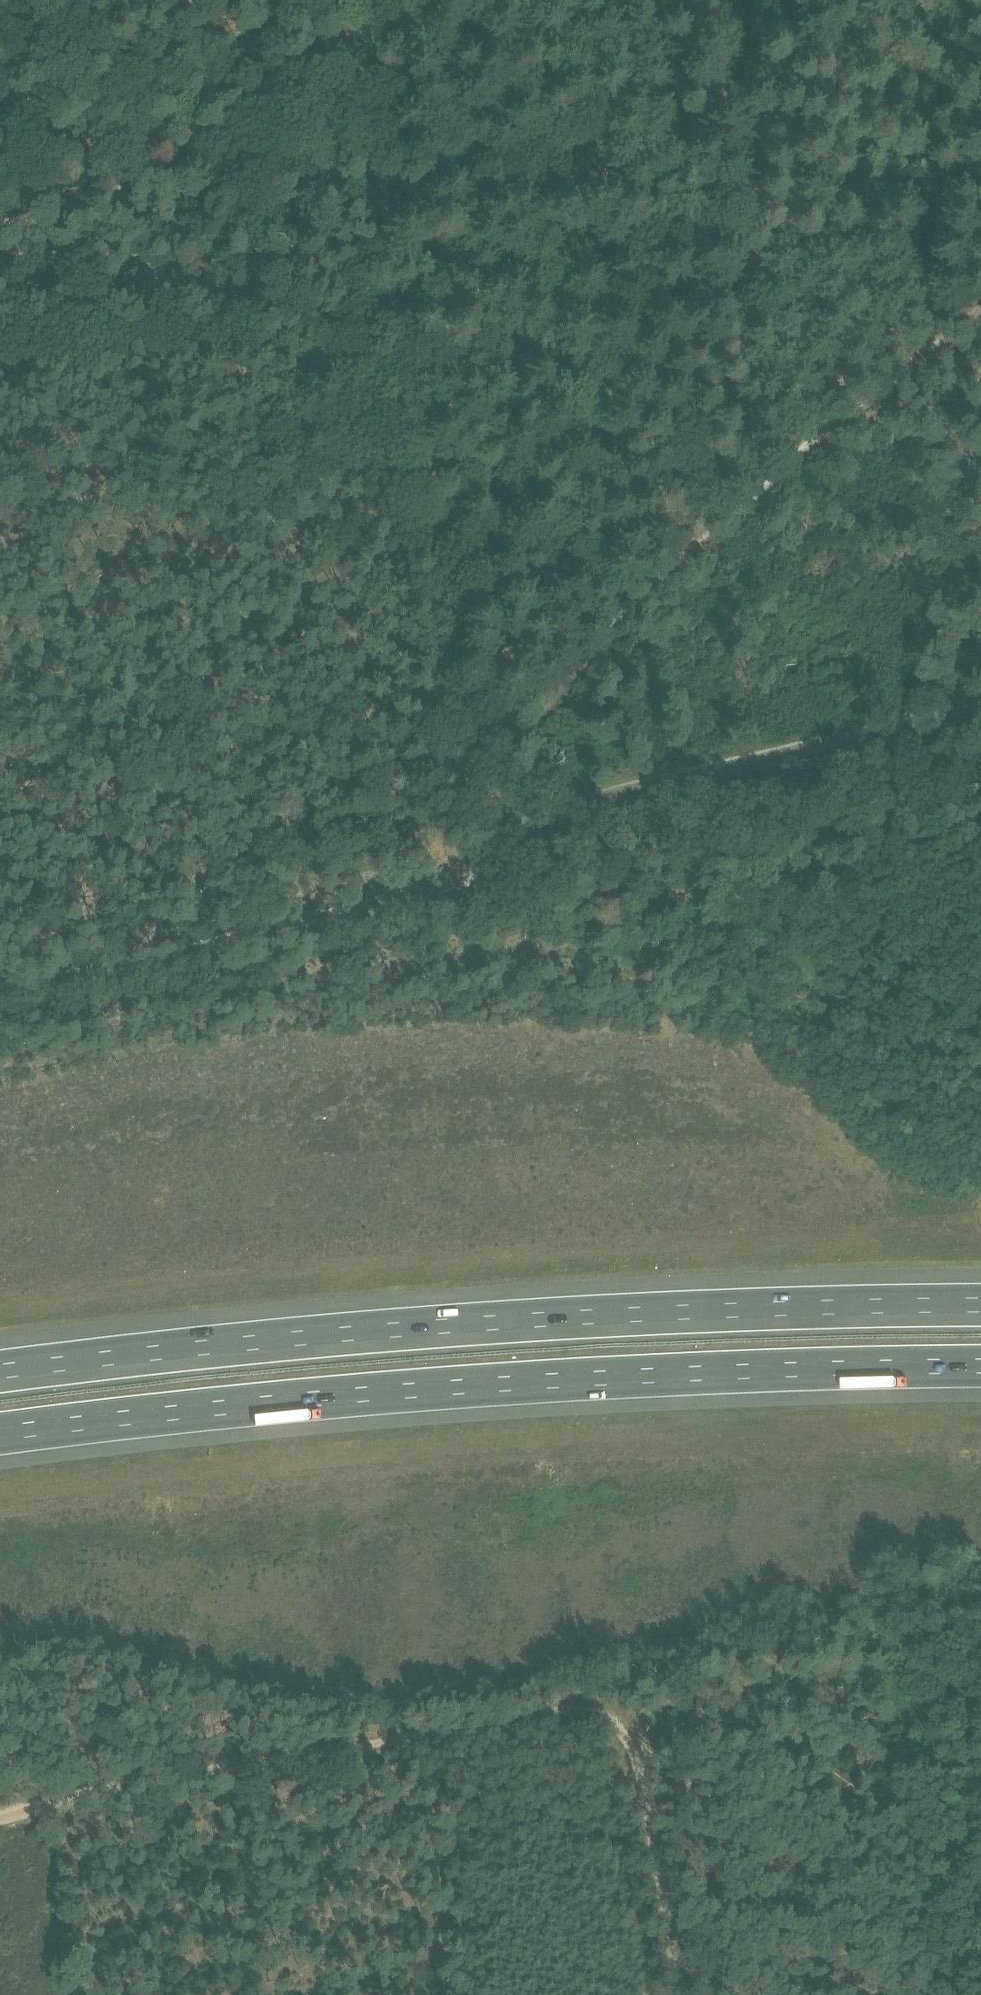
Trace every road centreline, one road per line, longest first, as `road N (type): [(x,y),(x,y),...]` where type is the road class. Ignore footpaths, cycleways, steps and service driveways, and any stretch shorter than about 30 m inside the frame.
road 1 (unclassified): [(0,988),(395,900),(543,817),(980,709)]
road 2 (motorway): [(980,1305),(559,1317),(0,1372)]
road 3 (motorway): [(0,1434),(496,1385),(980,1366)]
road 4 (track): [(0,1813),(132,1778),(626,1695),(678,1994)]
road 5 (track): [(483,780),(338,0)]
road 6 (track): [(626,1695),(856,1677)]

